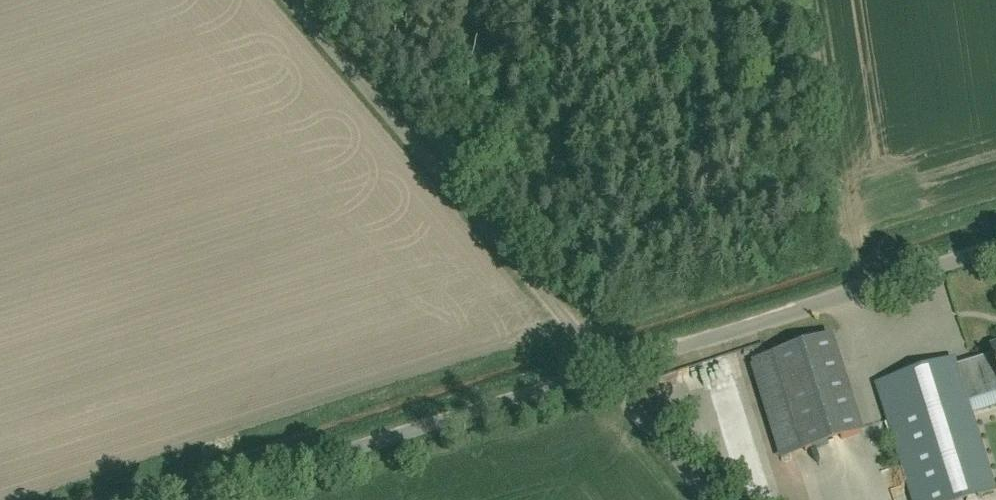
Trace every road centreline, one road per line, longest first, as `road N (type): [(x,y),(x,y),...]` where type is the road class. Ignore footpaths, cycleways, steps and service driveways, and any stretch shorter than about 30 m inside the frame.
road 1 (unclassified): [(293,0),(611,378)]
road 2 (residential): [(212,499),(611,378)]
road 3 (residential): [(611,378),(995,257)]
road 4 (unclassified): [(611,378),(708,499)]

